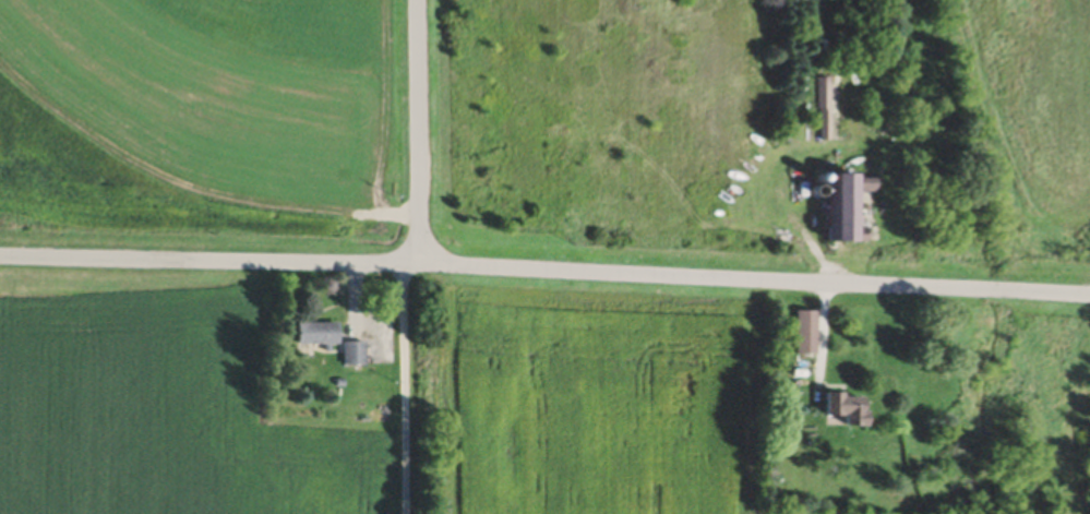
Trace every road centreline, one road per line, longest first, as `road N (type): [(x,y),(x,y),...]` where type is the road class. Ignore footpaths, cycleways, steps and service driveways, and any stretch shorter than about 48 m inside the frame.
road 1 (residential): [(1089,299),(423,270)]
road 2 (residential): [(0,260),(405,270)]
road 3 (residential): [(423,270),(420,0)]
road 4 (residential): [(408,513),(405,270)]

